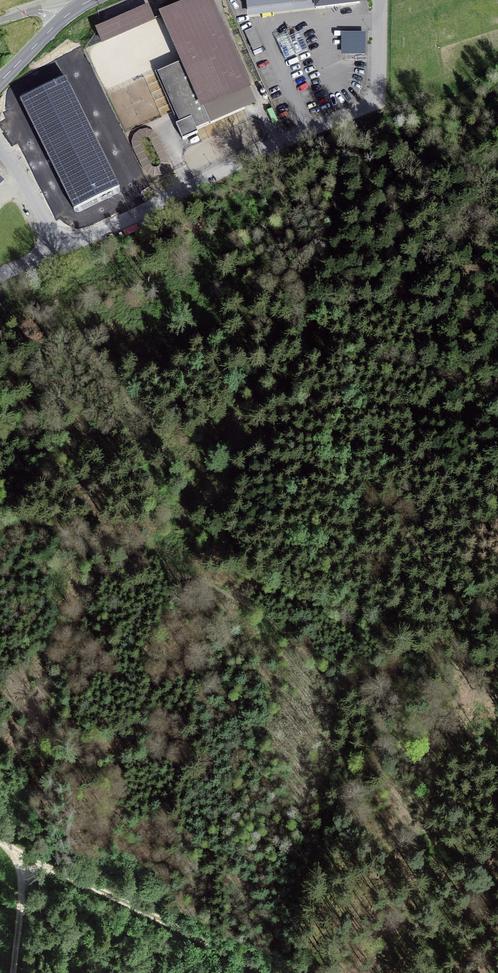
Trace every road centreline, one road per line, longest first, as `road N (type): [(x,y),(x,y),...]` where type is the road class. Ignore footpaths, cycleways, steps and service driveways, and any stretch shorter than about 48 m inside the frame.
road 1 (unclassified): [(58,251),(368,105),(380,81),(380,0)]
road 2 (track): [(0,841),(271,972)]
road 3 (unclassified): [(0,146),(58,251)]

